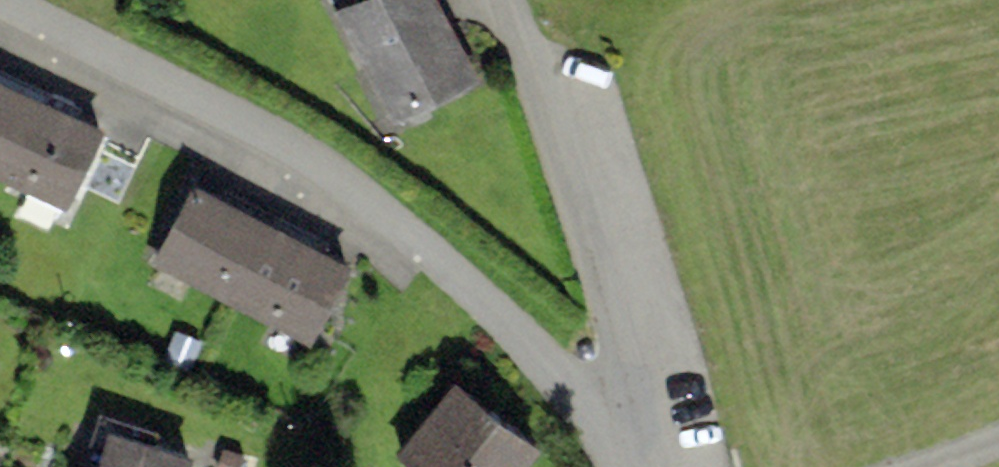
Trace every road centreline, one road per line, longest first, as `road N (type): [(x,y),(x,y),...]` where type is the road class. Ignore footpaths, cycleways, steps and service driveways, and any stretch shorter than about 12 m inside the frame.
road 1 (residential): [(0,4),(96,49),(438,258),(638,466)]
road 2 (tertiary): [(513,0),(595,260),(647,466)]

